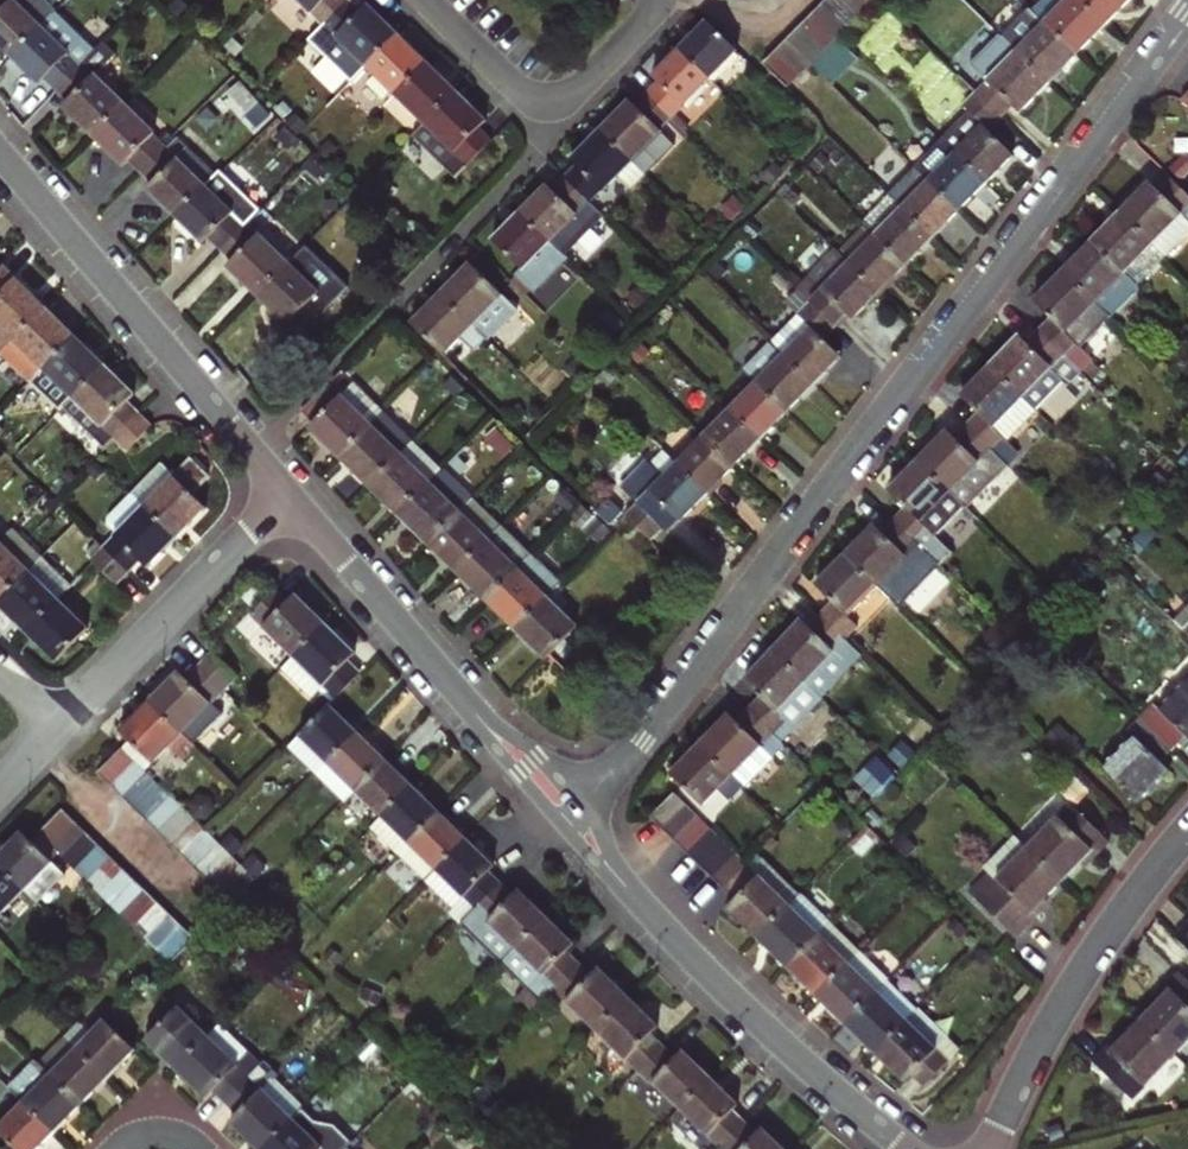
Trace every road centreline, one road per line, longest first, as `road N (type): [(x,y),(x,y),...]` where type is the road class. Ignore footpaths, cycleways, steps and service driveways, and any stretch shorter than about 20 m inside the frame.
road 1 (residential): [(1187,10),(577,829)]
road 2 (residential): [(549,99),(537,150),(254,448)]
road 3 (residential): [(577,829),(698,965),(907,1148)]
road 4 (residential): [(289,489),(577,829)]
road 5 (residential): [(0,151),(254,448)]
road 6 (residential): [(990,1148),(1108,931),(1187,829)]
road 7 (residential): [(58,726),(289,489)]
road 8 (residential): [(427,0),(517,86),(549,99)]
road 9 (residential): [(549,99),(577,88),(652,0)]

